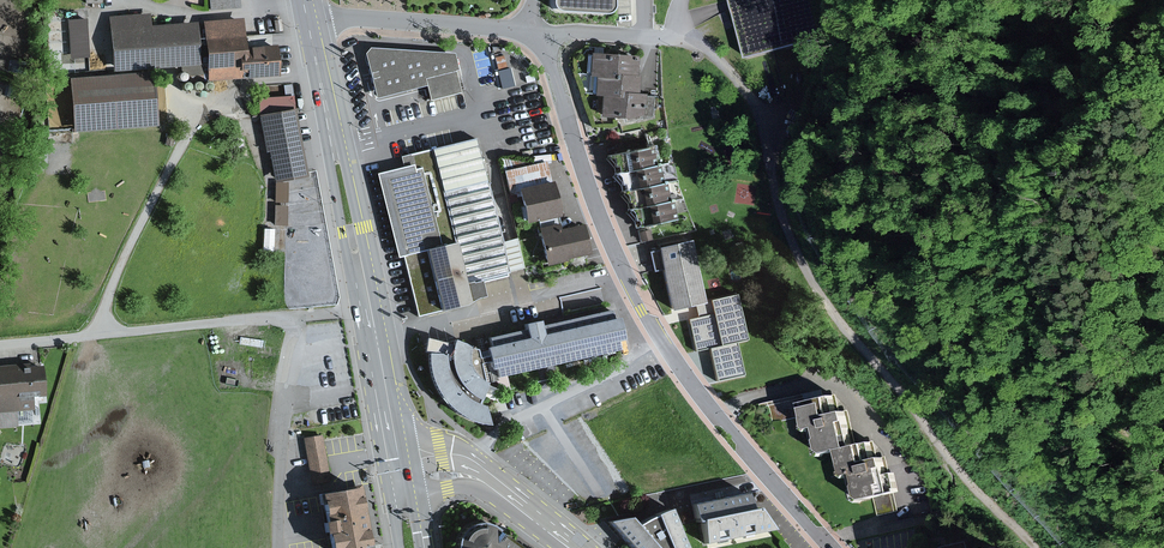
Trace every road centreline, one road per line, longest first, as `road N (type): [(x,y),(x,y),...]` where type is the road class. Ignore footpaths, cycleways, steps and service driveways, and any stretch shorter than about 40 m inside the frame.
road 1 (track): [(672,37),(700,42),(733,69),(758,116),(778,205),(802,267),(951,460),(1039,547)]
road 2 (residential): [(836,547),(674,355),(616,251),(541,31),(532,30)]
road 3 (primary): [(307,19),(402,481)]
road 4 (track): [(294,348),(294,317),(0,341)]
road 5 (track): [(102,333),(126,242),(196,119)]
road 6 (residential): [(532,30),(307,19)]
road 7 (residential): [(284,547),(280,479),(294,348)]
road 8 (secondary): [(575,547),(483,480),(402,481)]

